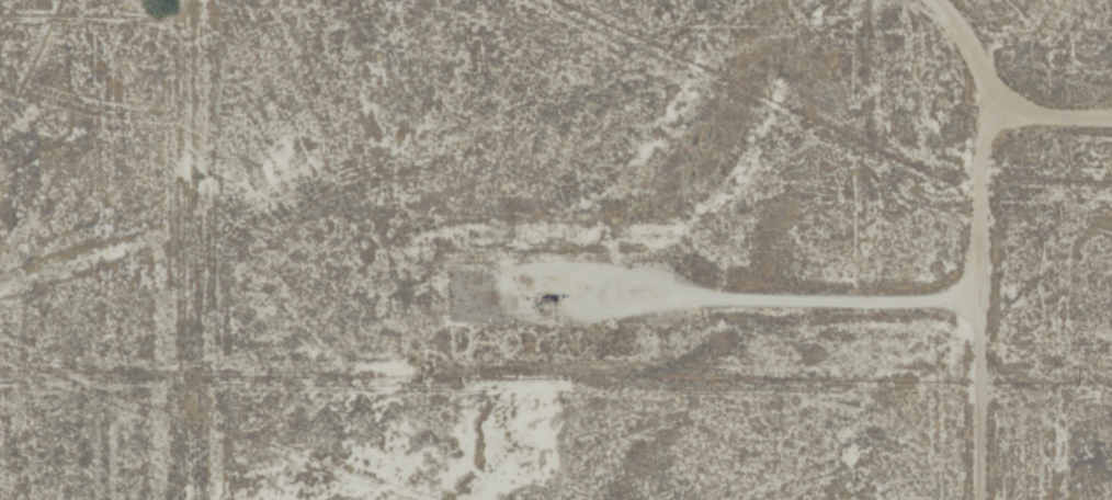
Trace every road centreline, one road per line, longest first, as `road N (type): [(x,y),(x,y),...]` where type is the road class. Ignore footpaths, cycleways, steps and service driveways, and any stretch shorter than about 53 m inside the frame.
road 1 (track): [(973,499),(971,183),(1006,102),(1052,118),(1111,120)]
road 2 (track): [(940,0),(968,60),(1006,102)]

